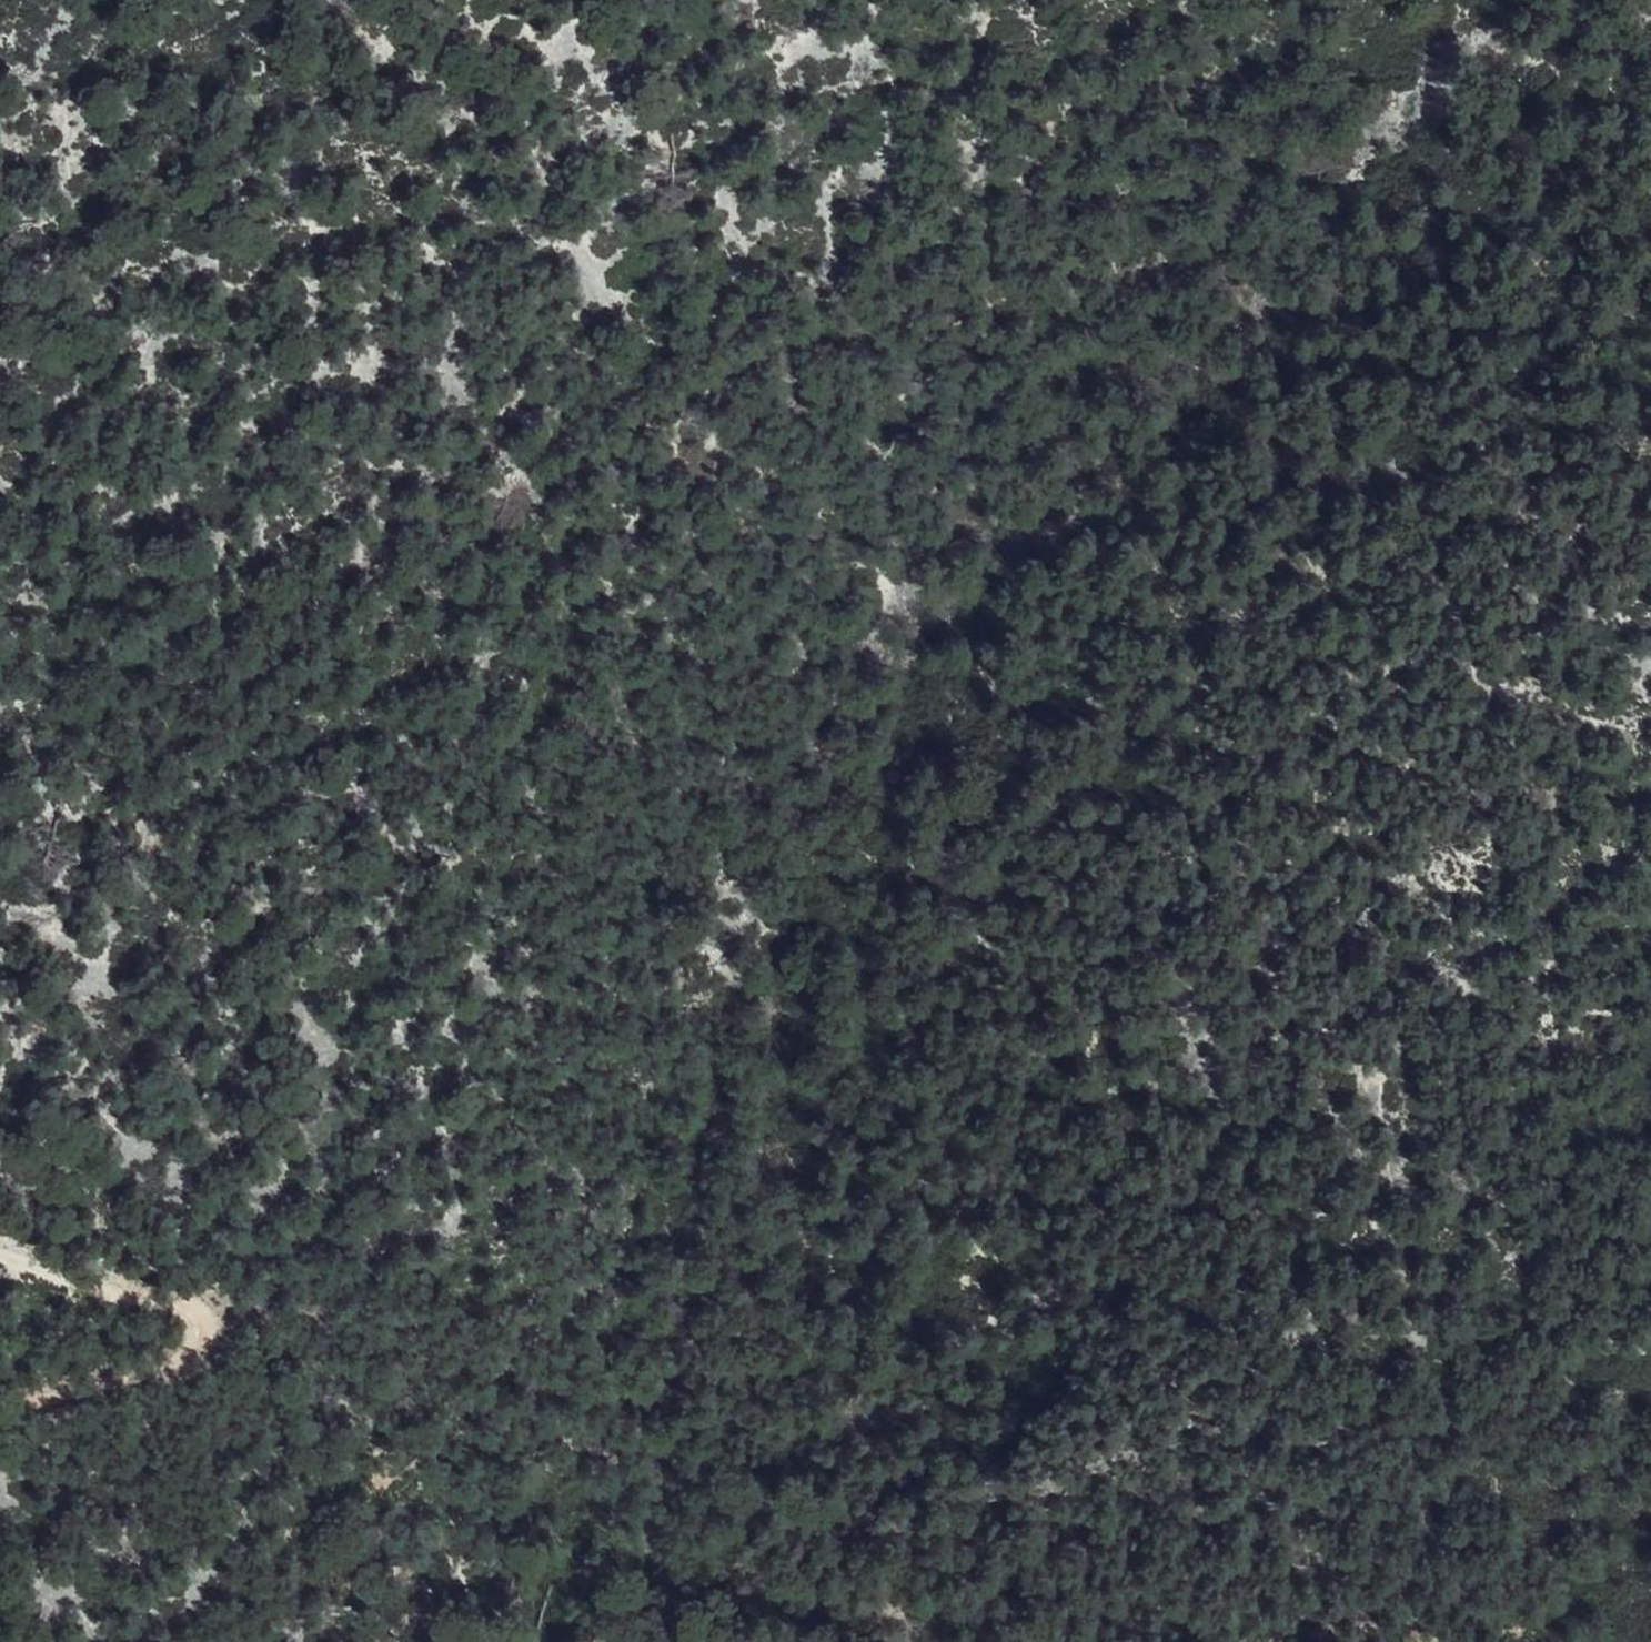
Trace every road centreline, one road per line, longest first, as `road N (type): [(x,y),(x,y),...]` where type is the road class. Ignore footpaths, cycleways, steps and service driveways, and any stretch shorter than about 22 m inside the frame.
road 1 (track): [(0,1407),(164,1381),(209,1339),(149,1283),(0,1249)]

